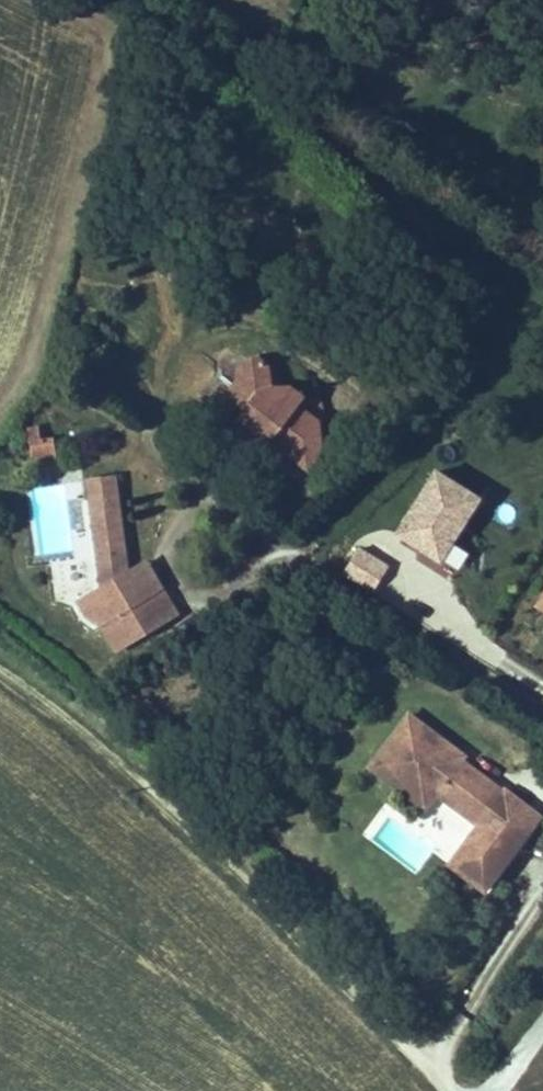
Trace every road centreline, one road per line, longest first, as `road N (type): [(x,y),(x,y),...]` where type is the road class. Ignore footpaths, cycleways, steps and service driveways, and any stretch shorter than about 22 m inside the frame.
road 1 (track): [(450,1090),(229,860),(0,668)]

